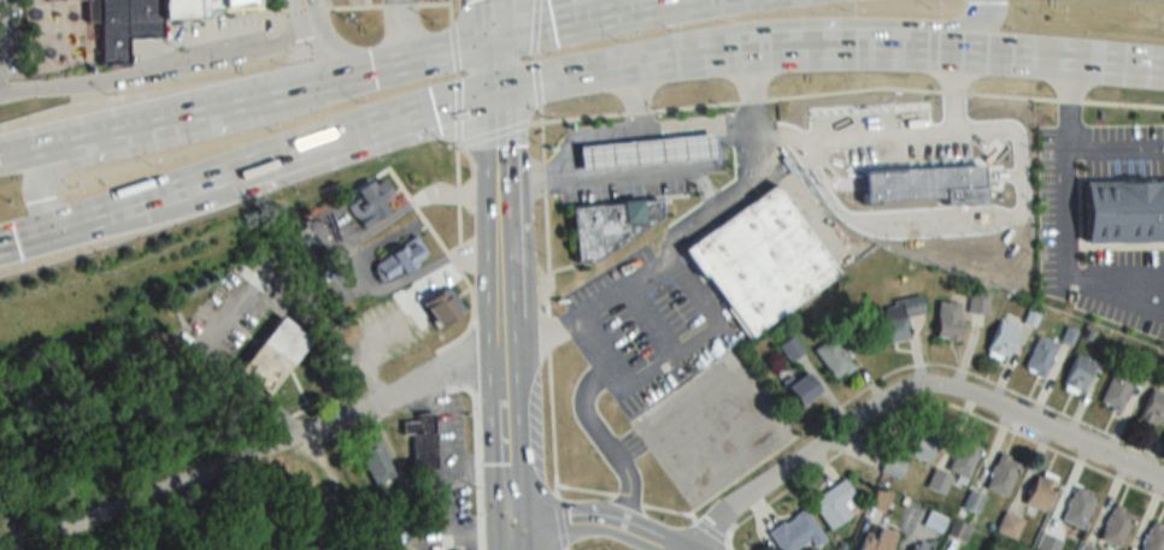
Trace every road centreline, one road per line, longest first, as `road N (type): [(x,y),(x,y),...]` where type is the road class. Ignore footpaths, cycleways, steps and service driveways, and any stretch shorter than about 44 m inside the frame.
road 1 (residential): [(680,549),(870,413),(915,394),(984,403),(1163,485)]
road 2 (residential): [(501,349),(24,549)]
road 3 (trunk): [(106,212),(495,88)]
road 4 (trunk): [(669,58),(818,47),(954,49)]
road 5 (trunk): [(954,49),(1163,66)]
road 6 (trunk): [(691,0),(495,39)]
road 7 (trunk): [(254,95),(59,138)]
road 8 (trunk): [(495,88),(669,58)]
road 9 (secondary): [(508,524),(501,349)]
road 10 (tertiary): [(668,549),(609,522),(508,524)]
road 11 (trunk): [(495,39),(371,69)]

